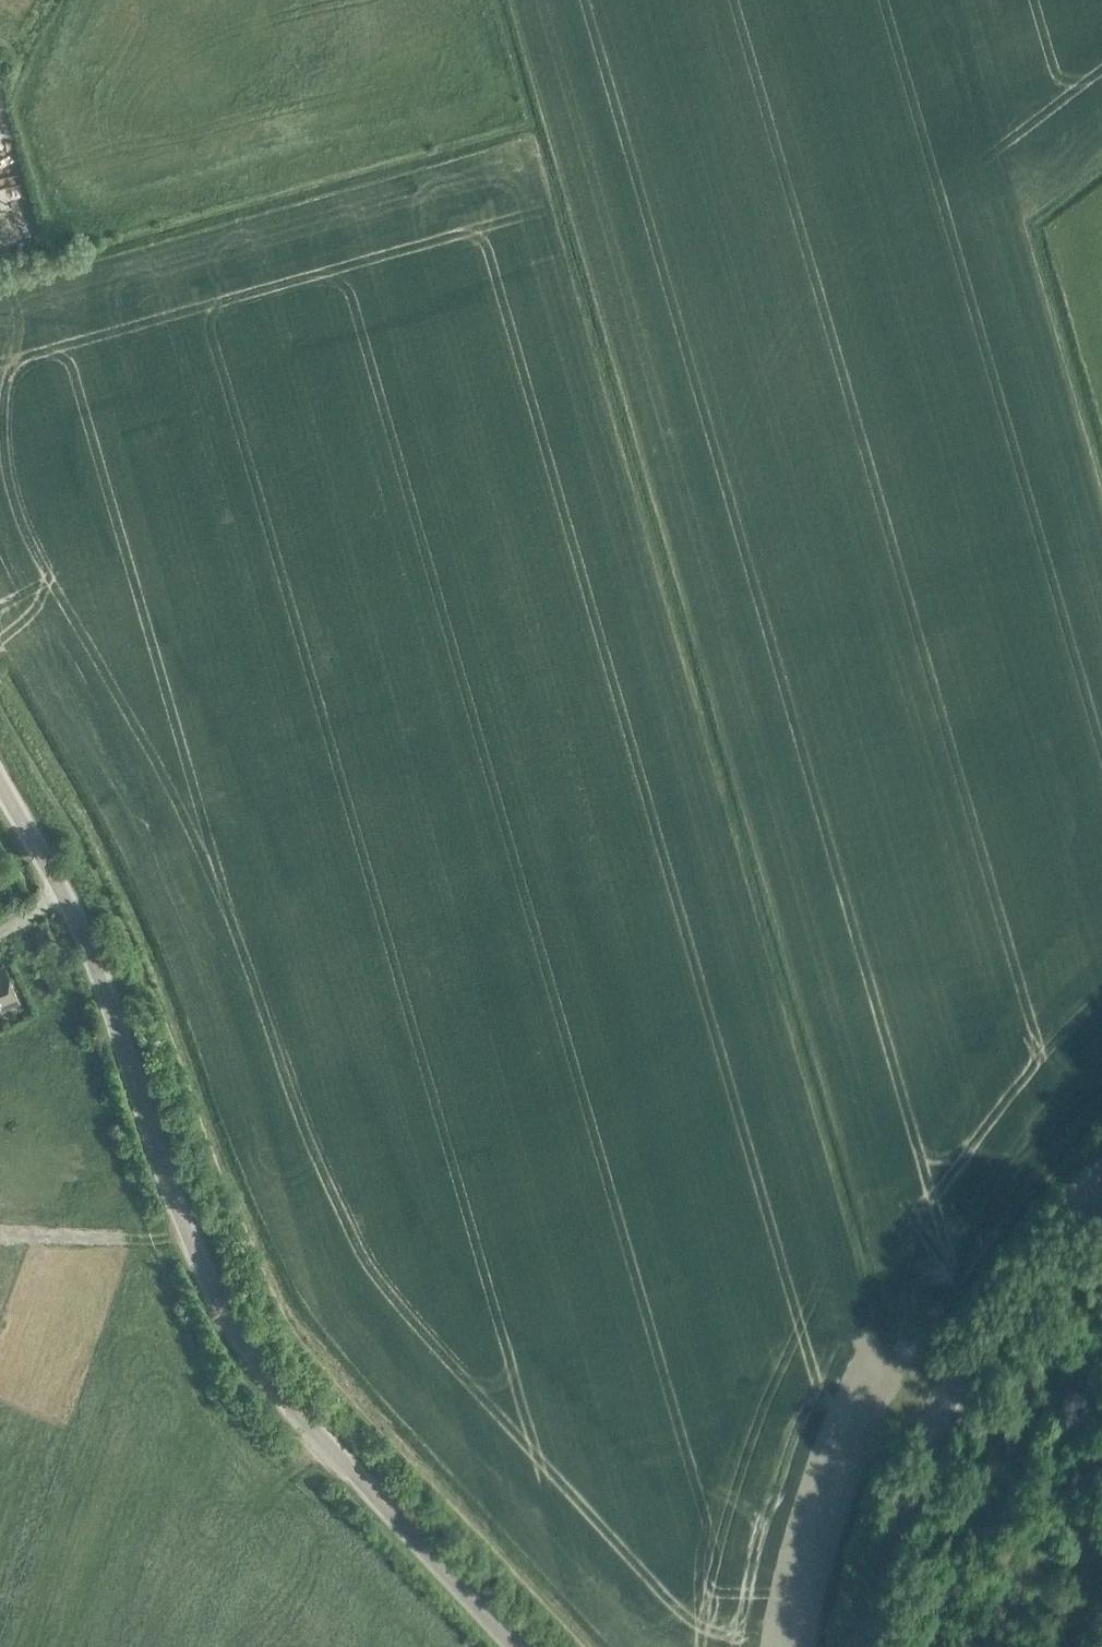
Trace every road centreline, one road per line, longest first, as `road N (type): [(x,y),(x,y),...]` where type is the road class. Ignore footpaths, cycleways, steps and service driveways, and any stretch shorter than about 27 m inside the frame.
road 1 (unclassified): [(513,1646),(279,1391),(221,1303),(167,1184),(76,918),(0,784)]
road 2 (tertiary): [(867,1646),(917,1467),(994,1324),(1101,1182)]

